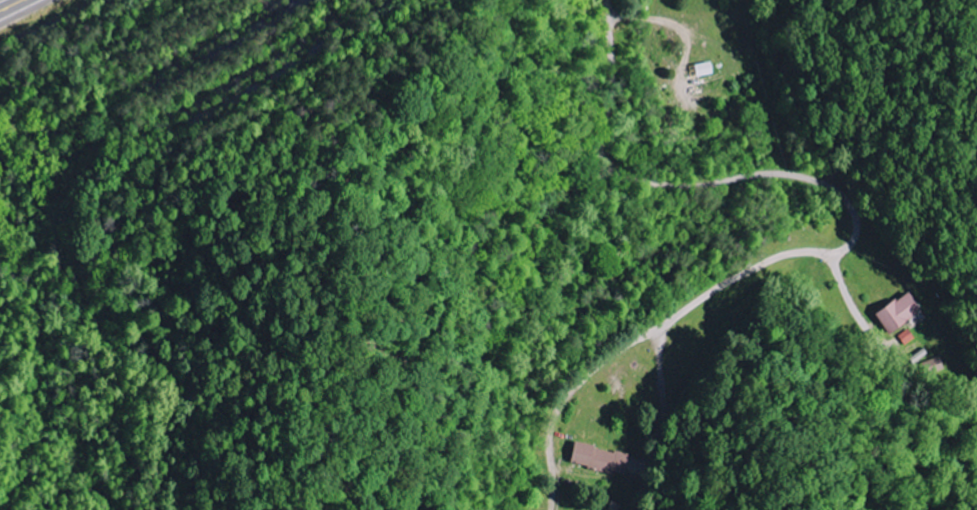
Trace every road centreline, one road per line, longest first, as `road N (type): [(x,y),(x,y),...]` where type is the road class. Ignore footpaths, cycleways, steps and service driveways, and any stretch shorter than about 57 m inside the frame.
road 1 (residential): [(606,0),(613,80),(604,133),(617,169),(699,183),(766,172),(808,175),(850,197),(860,233),(839,251),(791,253),(754,266),(615,352),(550,431)]

